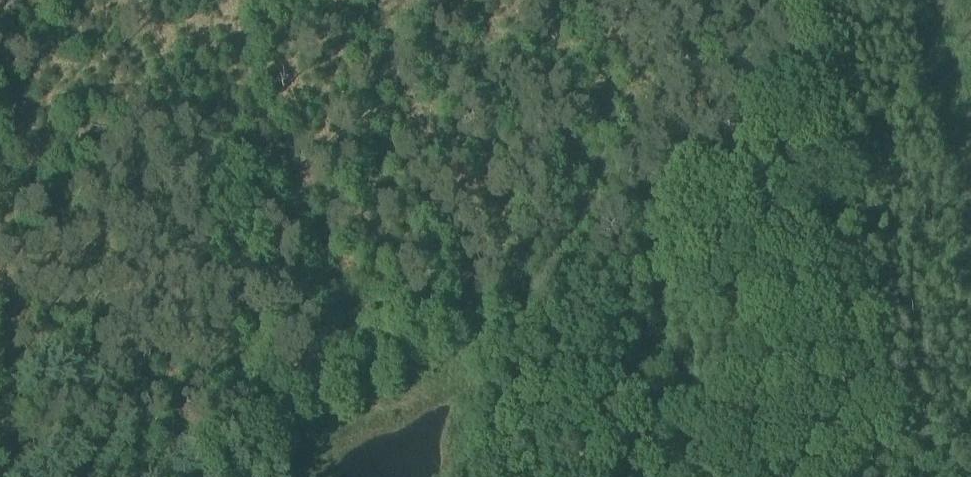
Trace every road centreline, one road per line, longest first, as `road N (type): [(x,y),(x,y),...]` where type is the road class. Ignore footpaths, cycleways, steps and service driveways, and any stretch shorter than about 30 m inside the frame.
road 1 (track): [(716,0),(705,73),(725,109),(769,135),(827,190)]

